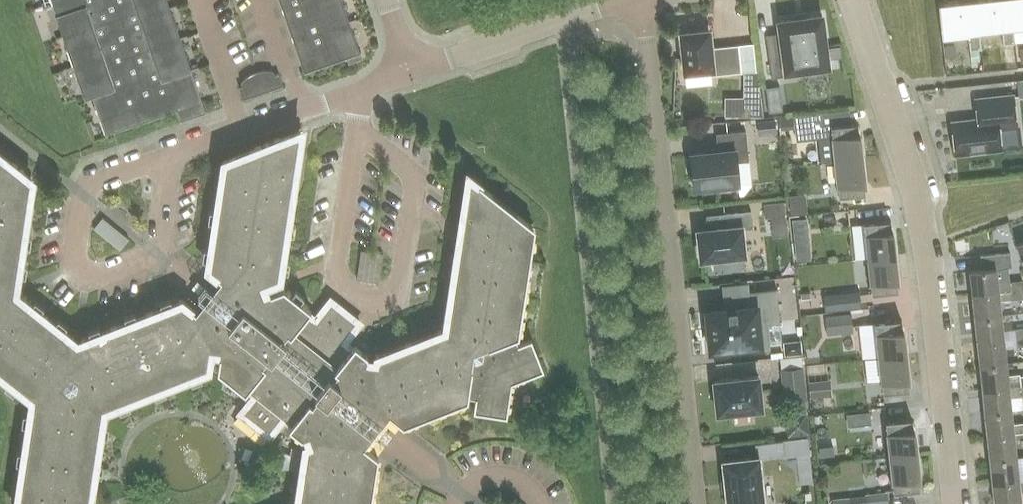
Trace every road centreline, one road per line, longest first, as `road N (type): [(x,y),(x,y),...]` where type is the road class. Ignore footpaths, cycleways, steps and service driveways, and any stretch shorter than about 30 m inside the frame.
road 1 (residential): [(955,503),(917,200),(851,0)]
road 2 (residential): [(693,503),(641,0)]
road 3 (residential): [(412,74),(622,0)]
road 4 (unclassified): [(243,133),(412,74)]

